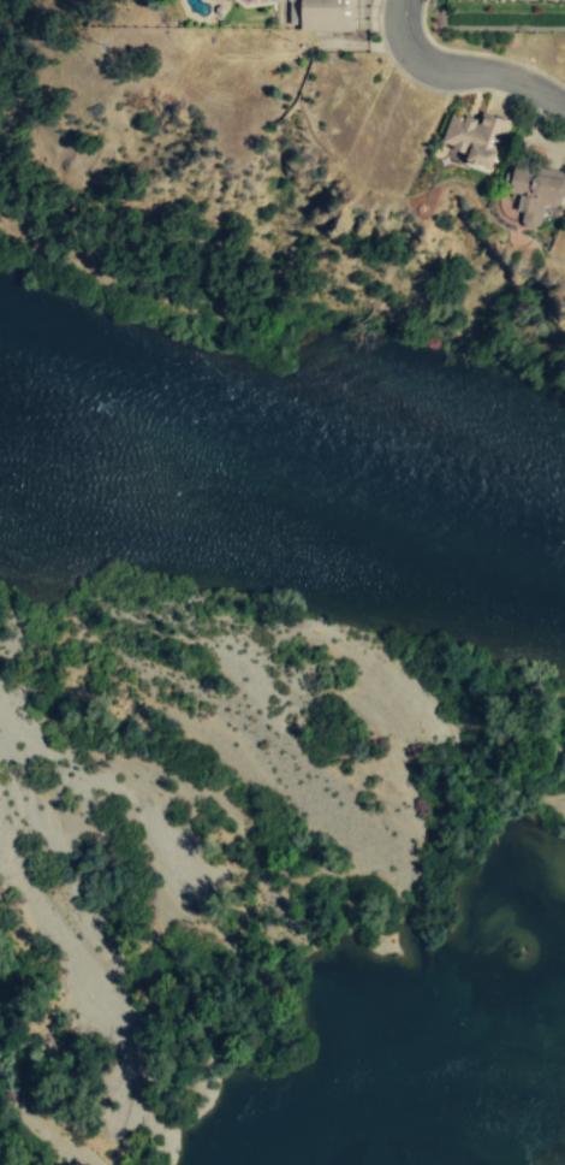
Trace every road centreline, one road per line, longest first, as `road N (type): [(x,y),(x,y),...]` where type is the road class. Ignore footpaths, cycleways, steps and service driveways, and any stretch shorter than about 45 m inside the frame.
road 1 (residential): [(405,0),(405,31),(424,60),(510,76),(564,107)]

